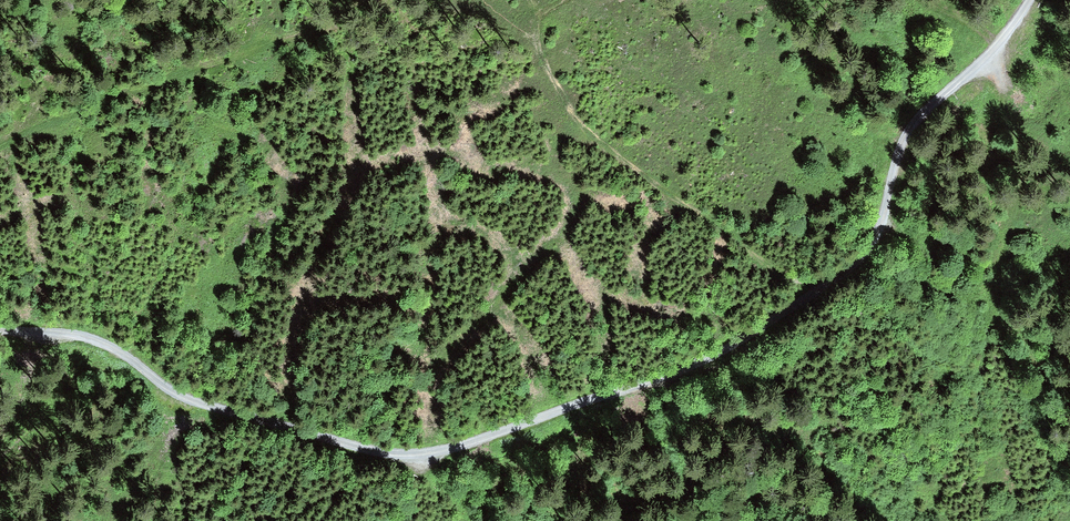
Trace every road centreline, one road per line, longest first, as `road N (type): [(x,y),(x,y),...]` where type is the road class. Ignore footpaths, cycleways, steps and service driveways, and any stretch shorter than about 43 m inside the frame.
road 1 (track): [(1033,0),(986,61),(915,122),(898,148),(884,227),(870,256),(842,279),(687,370),(476,441),(425,455),(367,450),(183,398),(82,336),(0,333)]
road 2 (track): [(0,158),(91,108),(376,10),(434,0)]
road 3 (track): [(473,0),(531,35),(569,110),(636,174),(814,297)]

